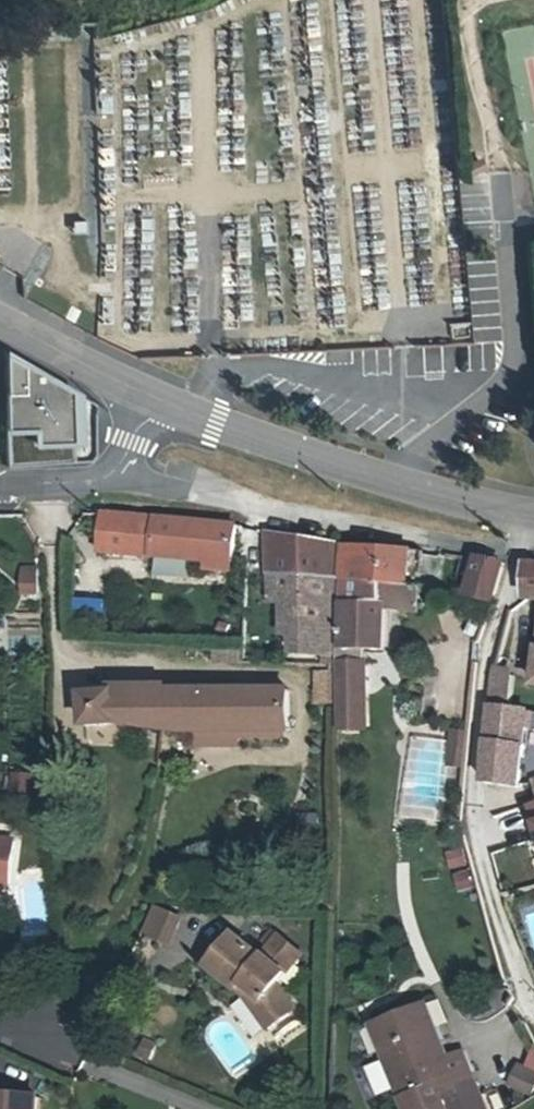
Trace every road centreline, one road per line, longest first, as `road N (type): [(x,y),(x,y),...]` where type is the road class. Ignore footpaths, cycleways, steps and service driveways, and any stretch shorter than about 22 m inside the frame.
road 1 (tertiary): [(159,410),(533,514)]
road 2 (residential): [(159,410),(109,470),(0,489)]
road 3 (tertiary): [(0,325),(159,410)]

